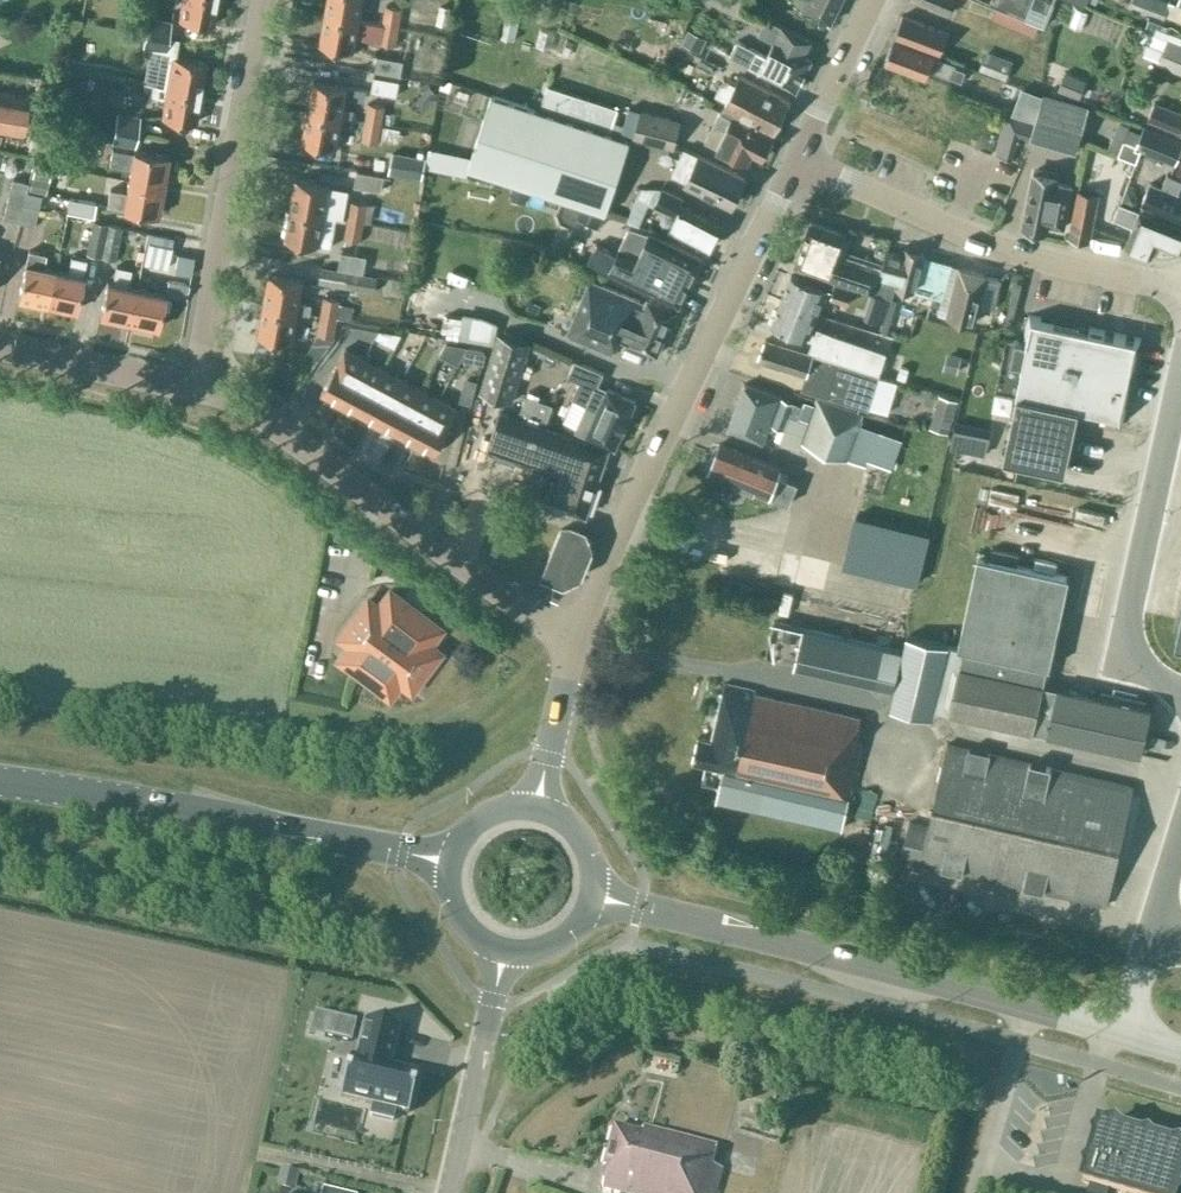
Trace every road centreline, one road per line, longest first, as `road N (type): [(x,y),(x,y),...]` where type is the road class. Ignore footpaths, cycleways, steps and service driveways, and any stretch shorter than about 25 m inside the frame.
road 1 (tertiary): [(579,636),(681,393),(800,158)]
road 2 (secondary): [(0,780),(454,864)]
road 3 (residential): [(579,636),(545,626),(248,407),(195,388)]
road 4 (secondary): [(1029,1010),(596,896)]
road 5 (unclassified): [(1180,283),(1006,248),(800,158)]
road 6 (residential): [(195,388),(264,0)]
road 7 (unclassified): [(1180,695),(1142,668),(1125,643),(1180,379)]
road 8 (tertiary): [(448,1192),(506,953)]
road 9 (residential): [(195,388),(0,346)]
road 10 (unclassified): [(978,1192),(1029,1010)]
road 11 (tertiary): [(538,813),(579,636)]
road 12 (tertiary): [(800,158),(883,0)]

